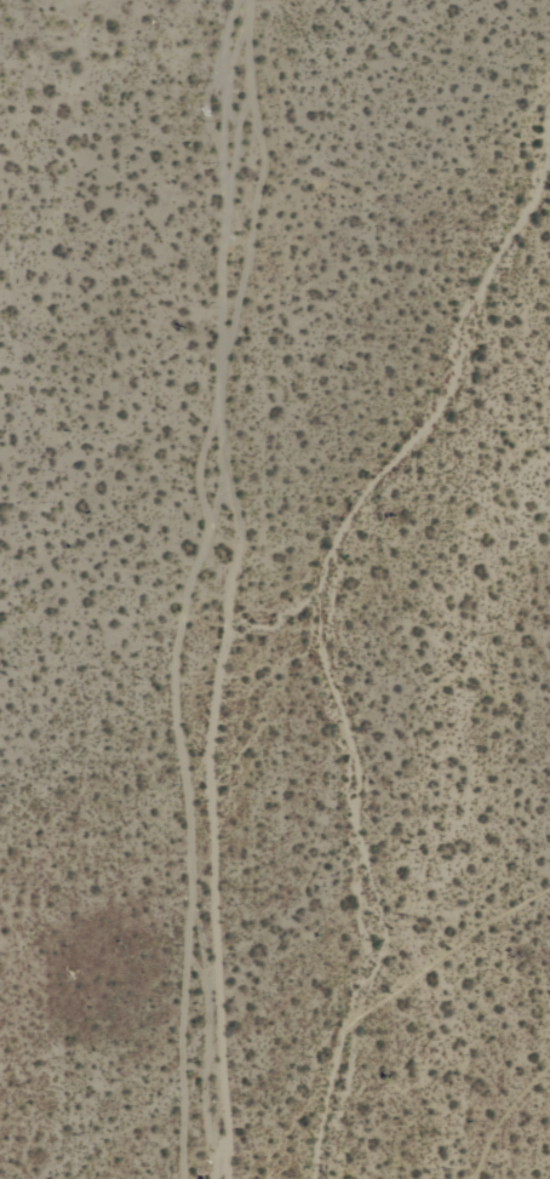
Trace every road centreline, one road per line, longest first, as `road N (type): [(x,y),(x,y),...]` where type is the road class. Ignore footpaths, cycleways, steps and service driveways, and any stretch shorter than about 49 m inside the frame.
road 1 (residential): [(216,1178),(238,0)]

